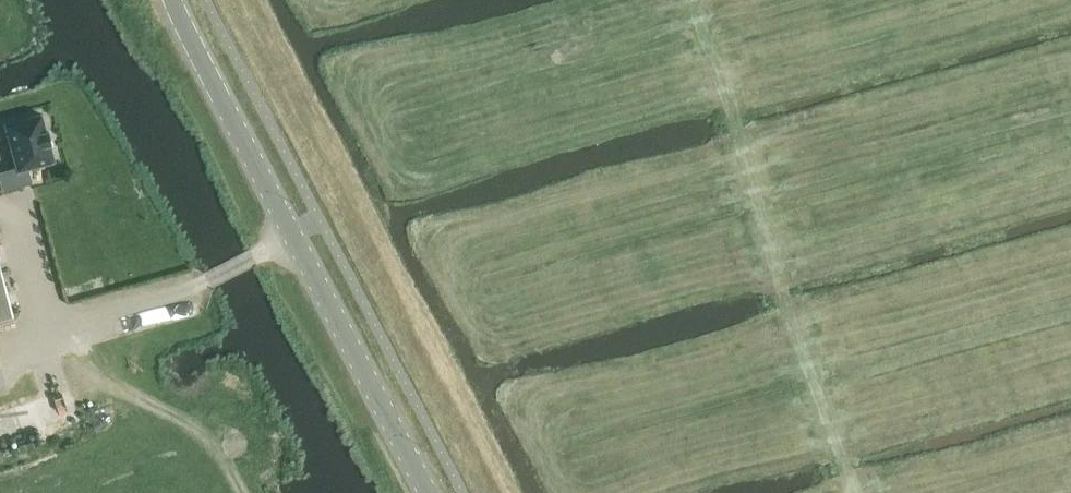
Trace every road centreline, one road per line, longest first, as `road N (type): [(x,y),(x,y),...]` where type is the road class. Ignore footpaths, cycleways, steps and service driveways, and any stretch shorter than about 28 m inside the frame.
road 1 (tertiary): [(427,492),(173,0)]
road 2 (track): [(687,0),(854,492)]

